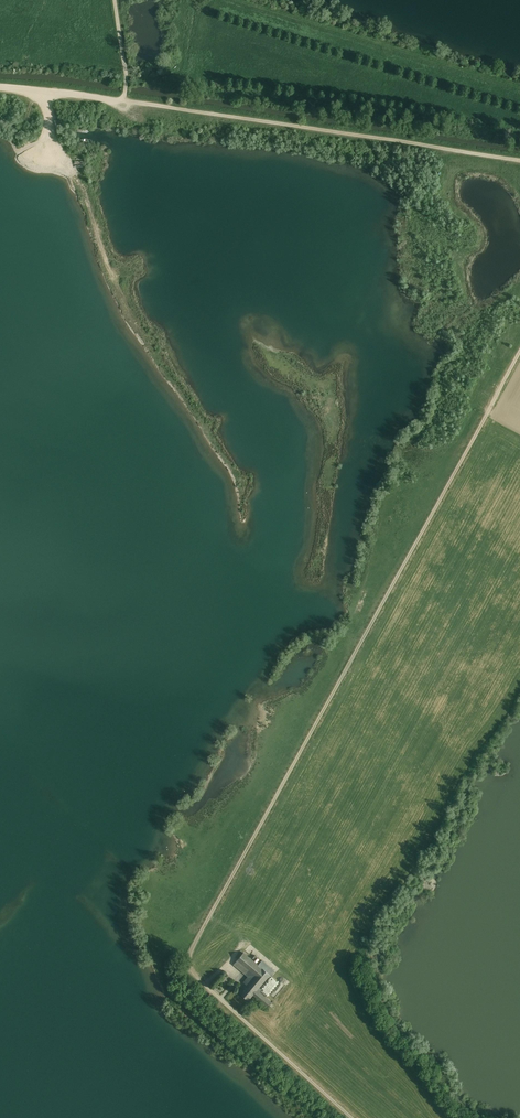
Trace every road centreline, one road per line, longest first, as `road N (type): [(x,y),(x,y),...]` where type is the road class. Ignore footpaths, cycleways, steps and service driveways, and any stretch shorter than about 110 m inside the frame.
road 1 (track): [(519,355),(188,968)]
road 2 (track): [(0,87),(519,161)]
road 3 (track): [(519,88),(241,0)]
road 4 (residential): [(188,968),(352,1117)]

